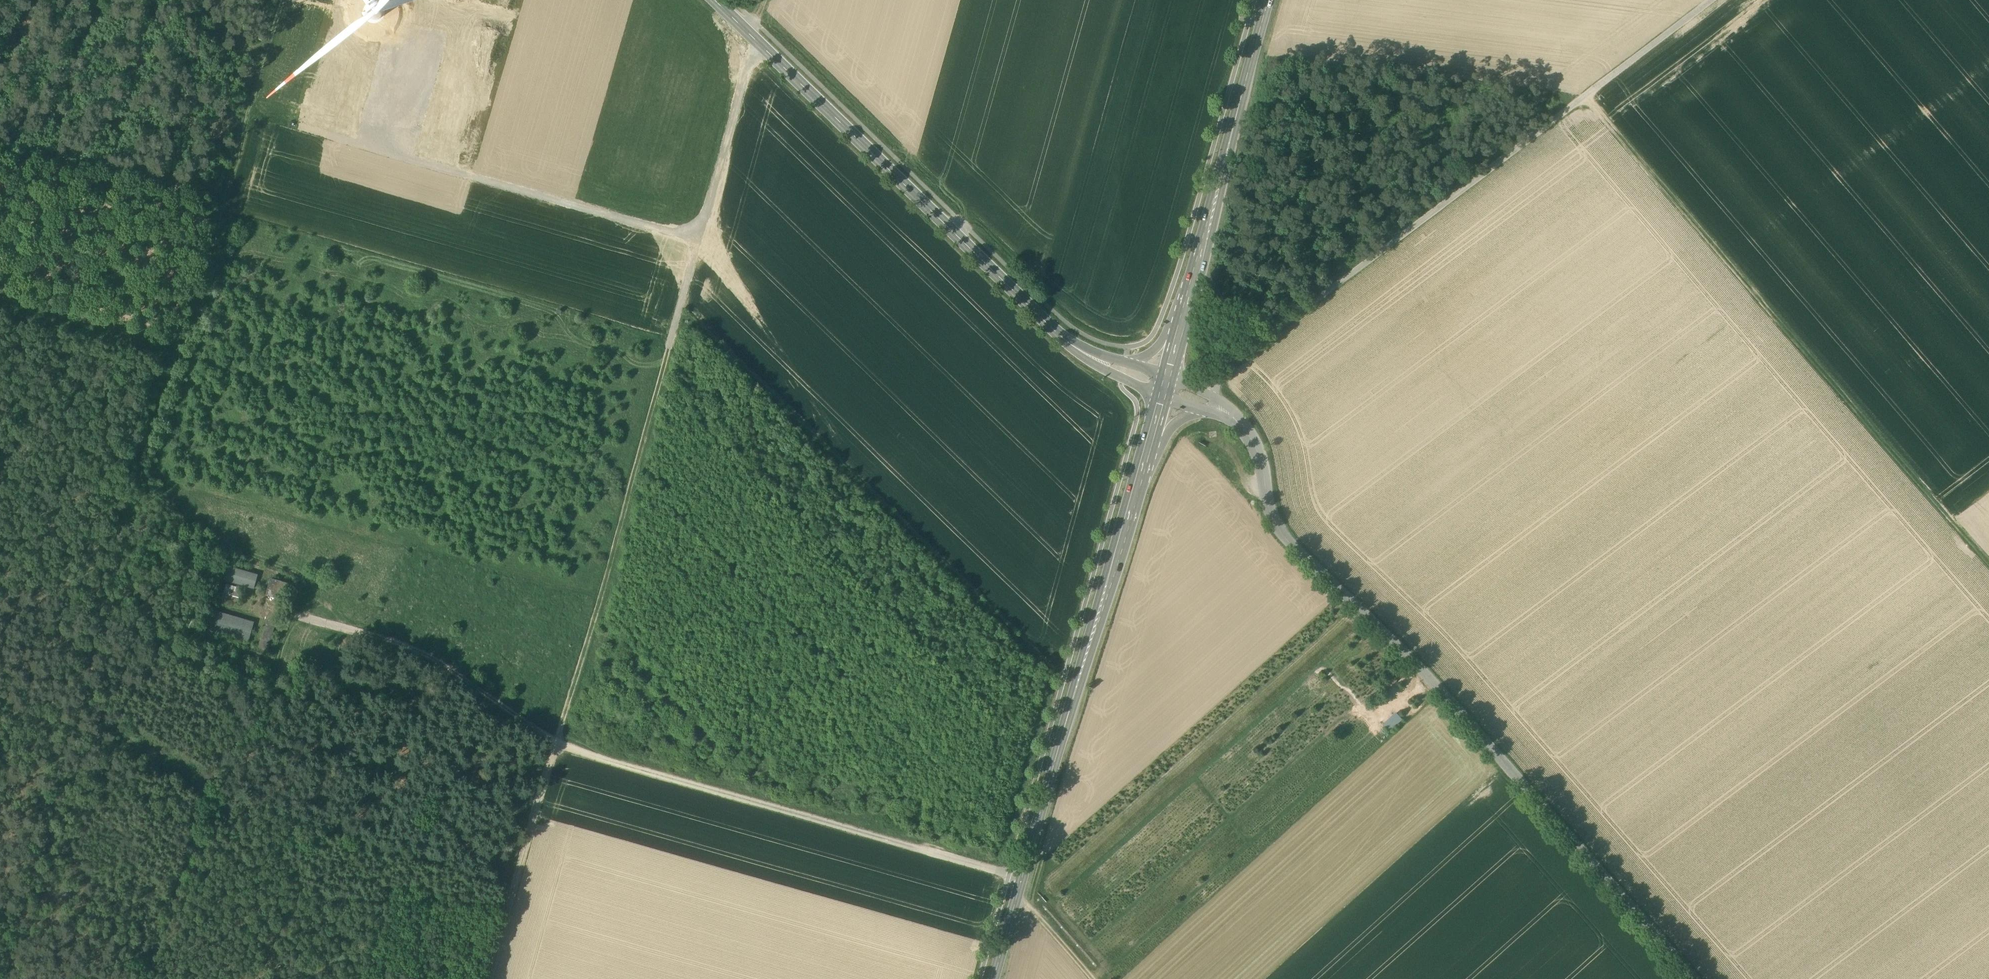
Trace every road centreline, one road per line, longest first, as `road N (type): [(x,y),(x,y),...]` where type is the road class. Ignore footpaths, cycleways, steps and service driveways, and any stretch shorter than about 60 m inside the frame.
road 1 (track): [(1092,978),(1006,877),(595,756),(558,742),(417,652),(290,612),(273,691),(227,751),(211,793)]
road 2 (unclassified): [(1694,978),(1406,650),(1288,541),(1270,511),(1256,448),(1238,420),(1165,384)]
road 3 (track): [(281,0),(147,477),(166,505),(257,558),(317,582),(352,632)]
road 4 (track): [(558,742),(755,39)]
road 5 (track): [(1711,0),(1219,372),(1212,404)]
road 6 (secondary): [(994,978),(1165,384)]
road 7 (track): [(1988,561),(1584,96)]
road 8 (tertiary): [(1165,384),(1094,359),(1053,330),(715,0)]
road 9 (secondary): [(1165,384),(1266,0)]
road 10 (track): [(698,237),(454,168)]
road 11 (track): [(558,742),(492,978)]
road 12 (track): [(0,306),(179,357)]

